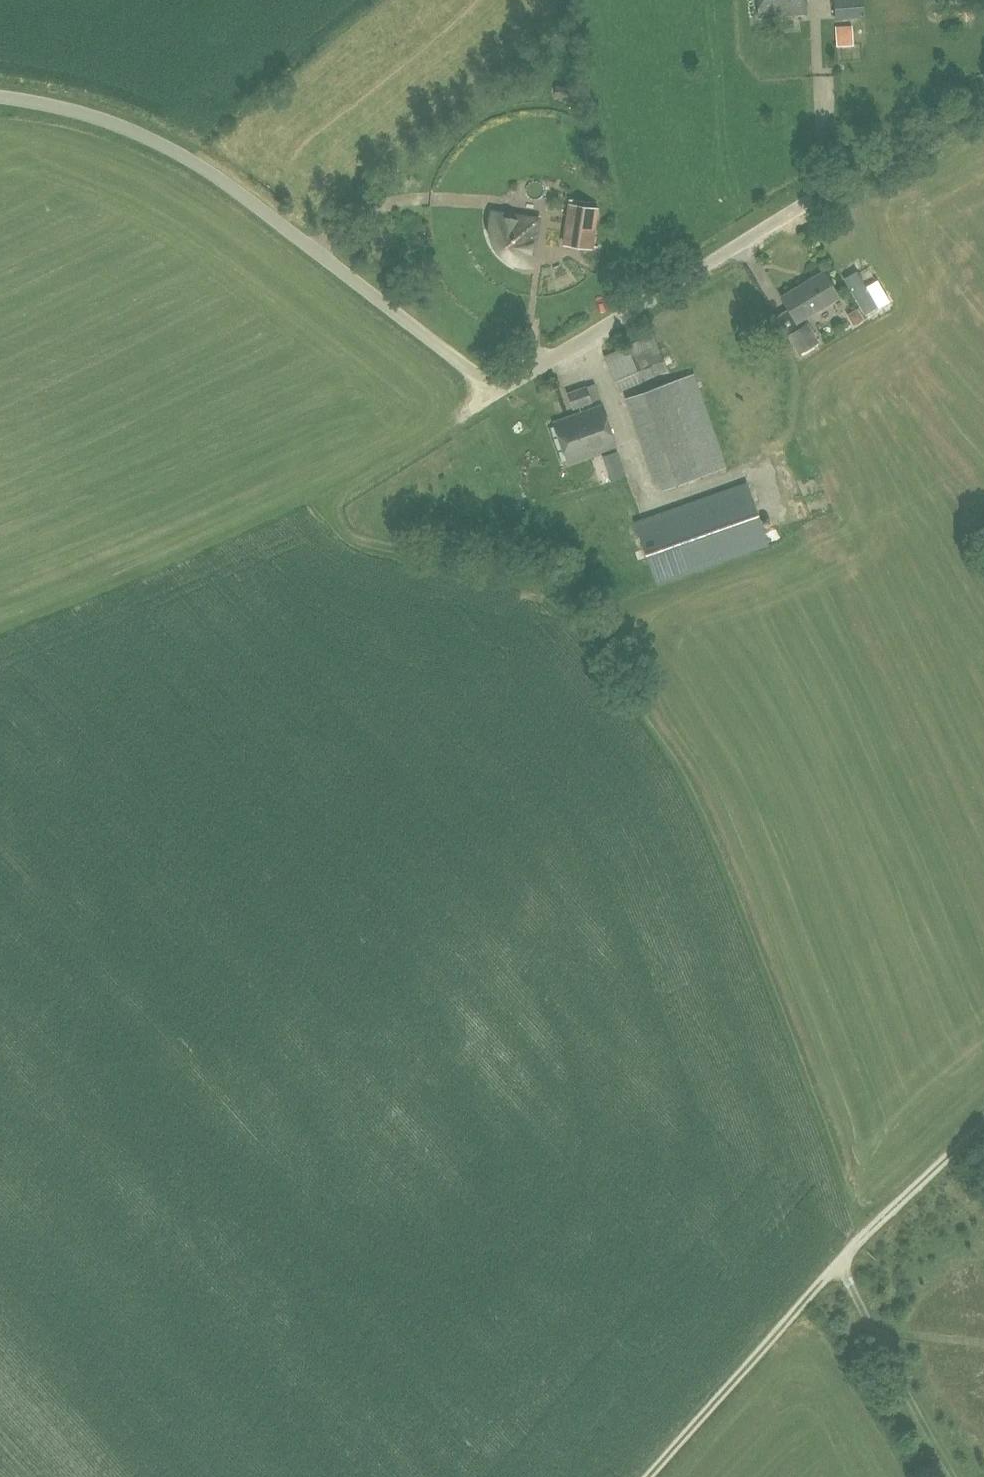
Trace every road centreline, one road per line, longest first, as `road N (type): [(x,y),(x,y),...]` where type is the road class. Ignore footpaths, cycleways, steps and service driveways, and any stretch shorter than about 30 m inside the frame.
road 1 (unclassified): [(500,392),(262,205),(144,131),(0,99)]
road 2 (unclassified): [(500,392),(891,143)]
road 3 (track): [(651,1476),(867,1235)]
road 4 (track): [(841,1262),(954,1476)]
road 5 (track): [(867,1235),(983,1124)]

